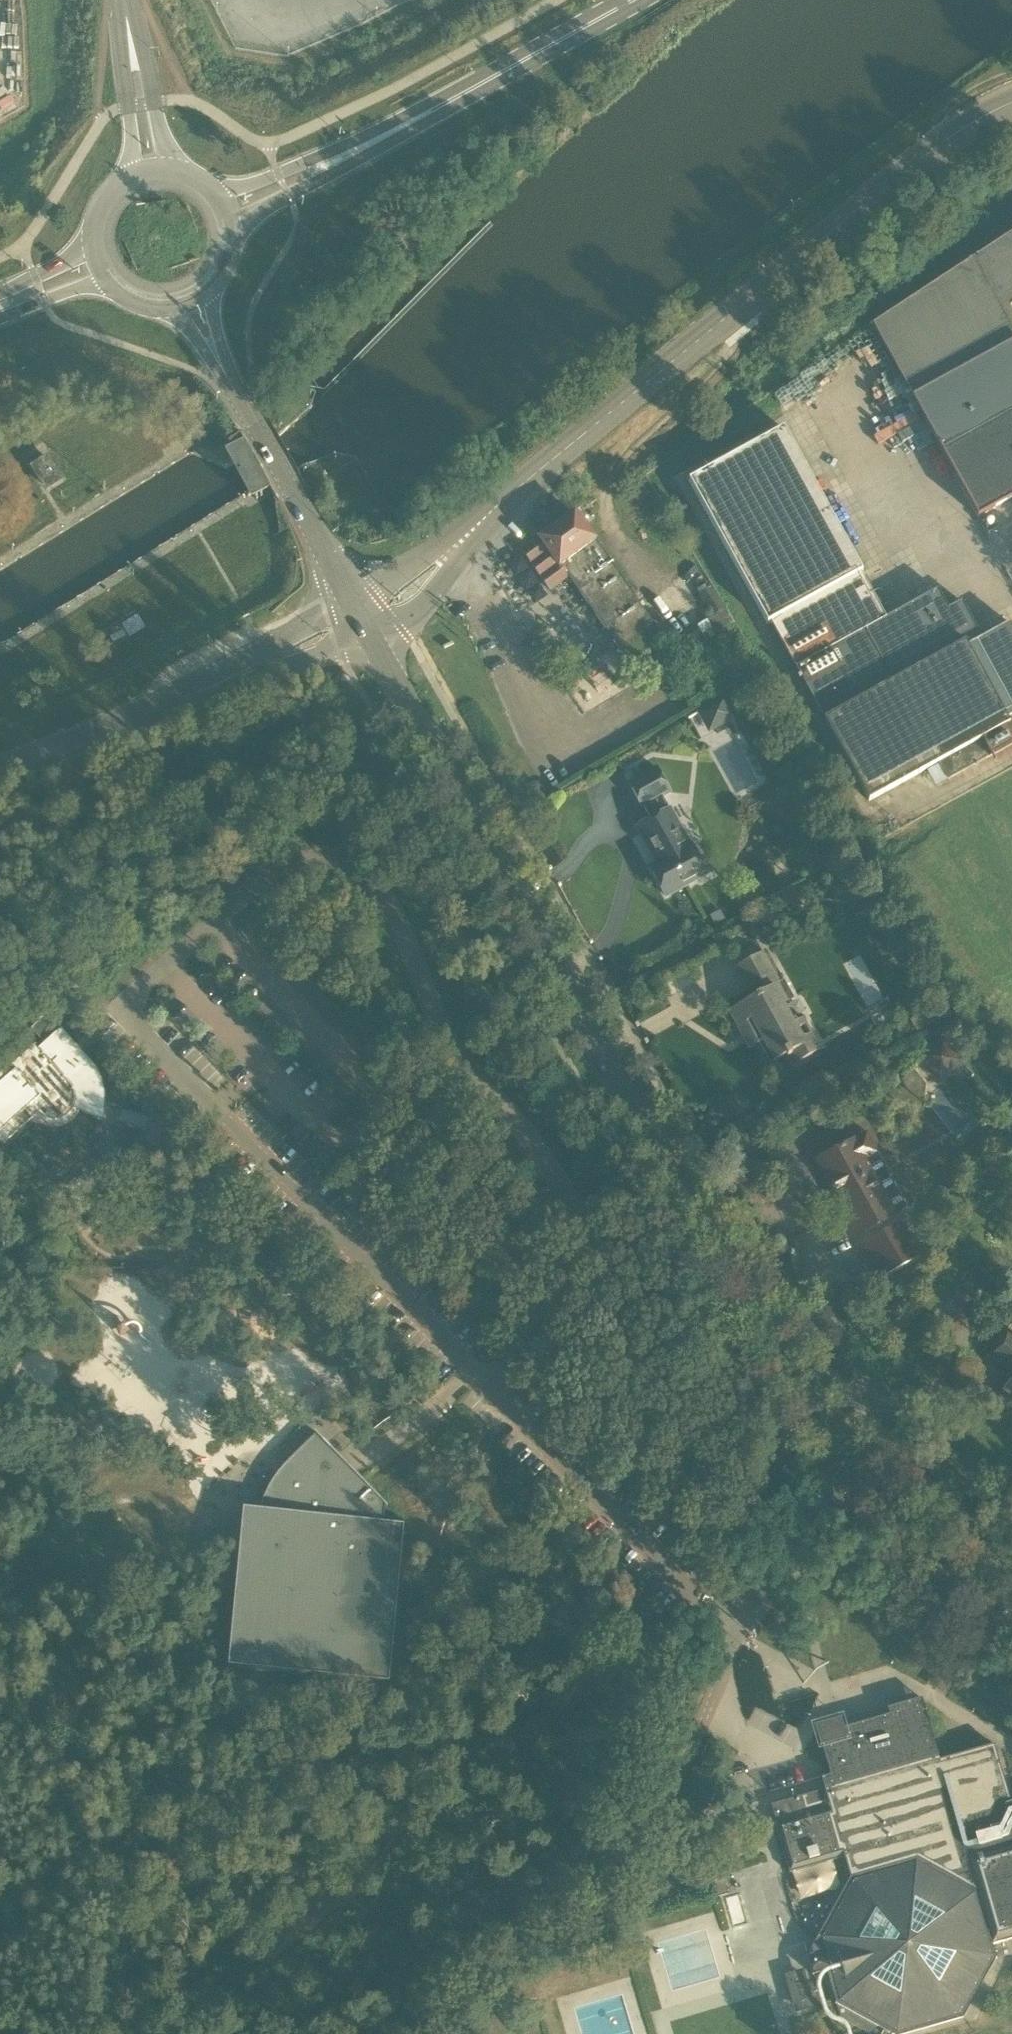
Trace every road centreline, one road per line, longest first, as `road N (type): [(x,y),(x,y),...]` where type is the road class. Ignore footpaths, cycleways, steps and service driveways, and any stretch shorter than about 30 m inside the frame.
road 1 (tertiary): [(765,1346),(367,637)]
road 2 (unclassified): [(456,543),(947,140),(1011,109)]
road 3 (unclassified): [(488,1386),(214,1109)]
road 4 (unclassified): [(488,1386),(689,1593),(746,1627)]
road 5 (secondary): [(345,157),(633,0)]
road 6 (unclassified): [(587,1880),(638,1844),(663,1812),(746,1627)]
road 7 (tertiary): [(346,598),(218,360)]
road 8 (unclassified): [(0,768),(247,665)]
road 9 (track): [(587,1880),(394,2033)]
road 10 (unclassified): [(746,1627),(774,1567),(848,1485)]
road 11 (tertiary): [(765,1346),(778,1385),(848,1485)]
road 12 (tertiary): [(865,1472),(765,1346)]
road 13 (tertiary): [(848,1485),(915,1558),(954,1580)]
road 14 (tertiary): [(954,1580),(865,1472)]
road 15 (secondary): [(232,234),(345,157)]
road 16 (unclassified): [(367,637),(423,605),(445,578),(456,543)]
road 17 (secondary): [(345,157),(217,194)]
road 18 (unclassified): [(170,168),(130,46)]
road 19 (unclassified): [(130,46),(136,172)]
road 20 (unclassified): [(247,665),(300,663),(367,637)]
road 21 (unclassified): [(456,543),(346,598)]

